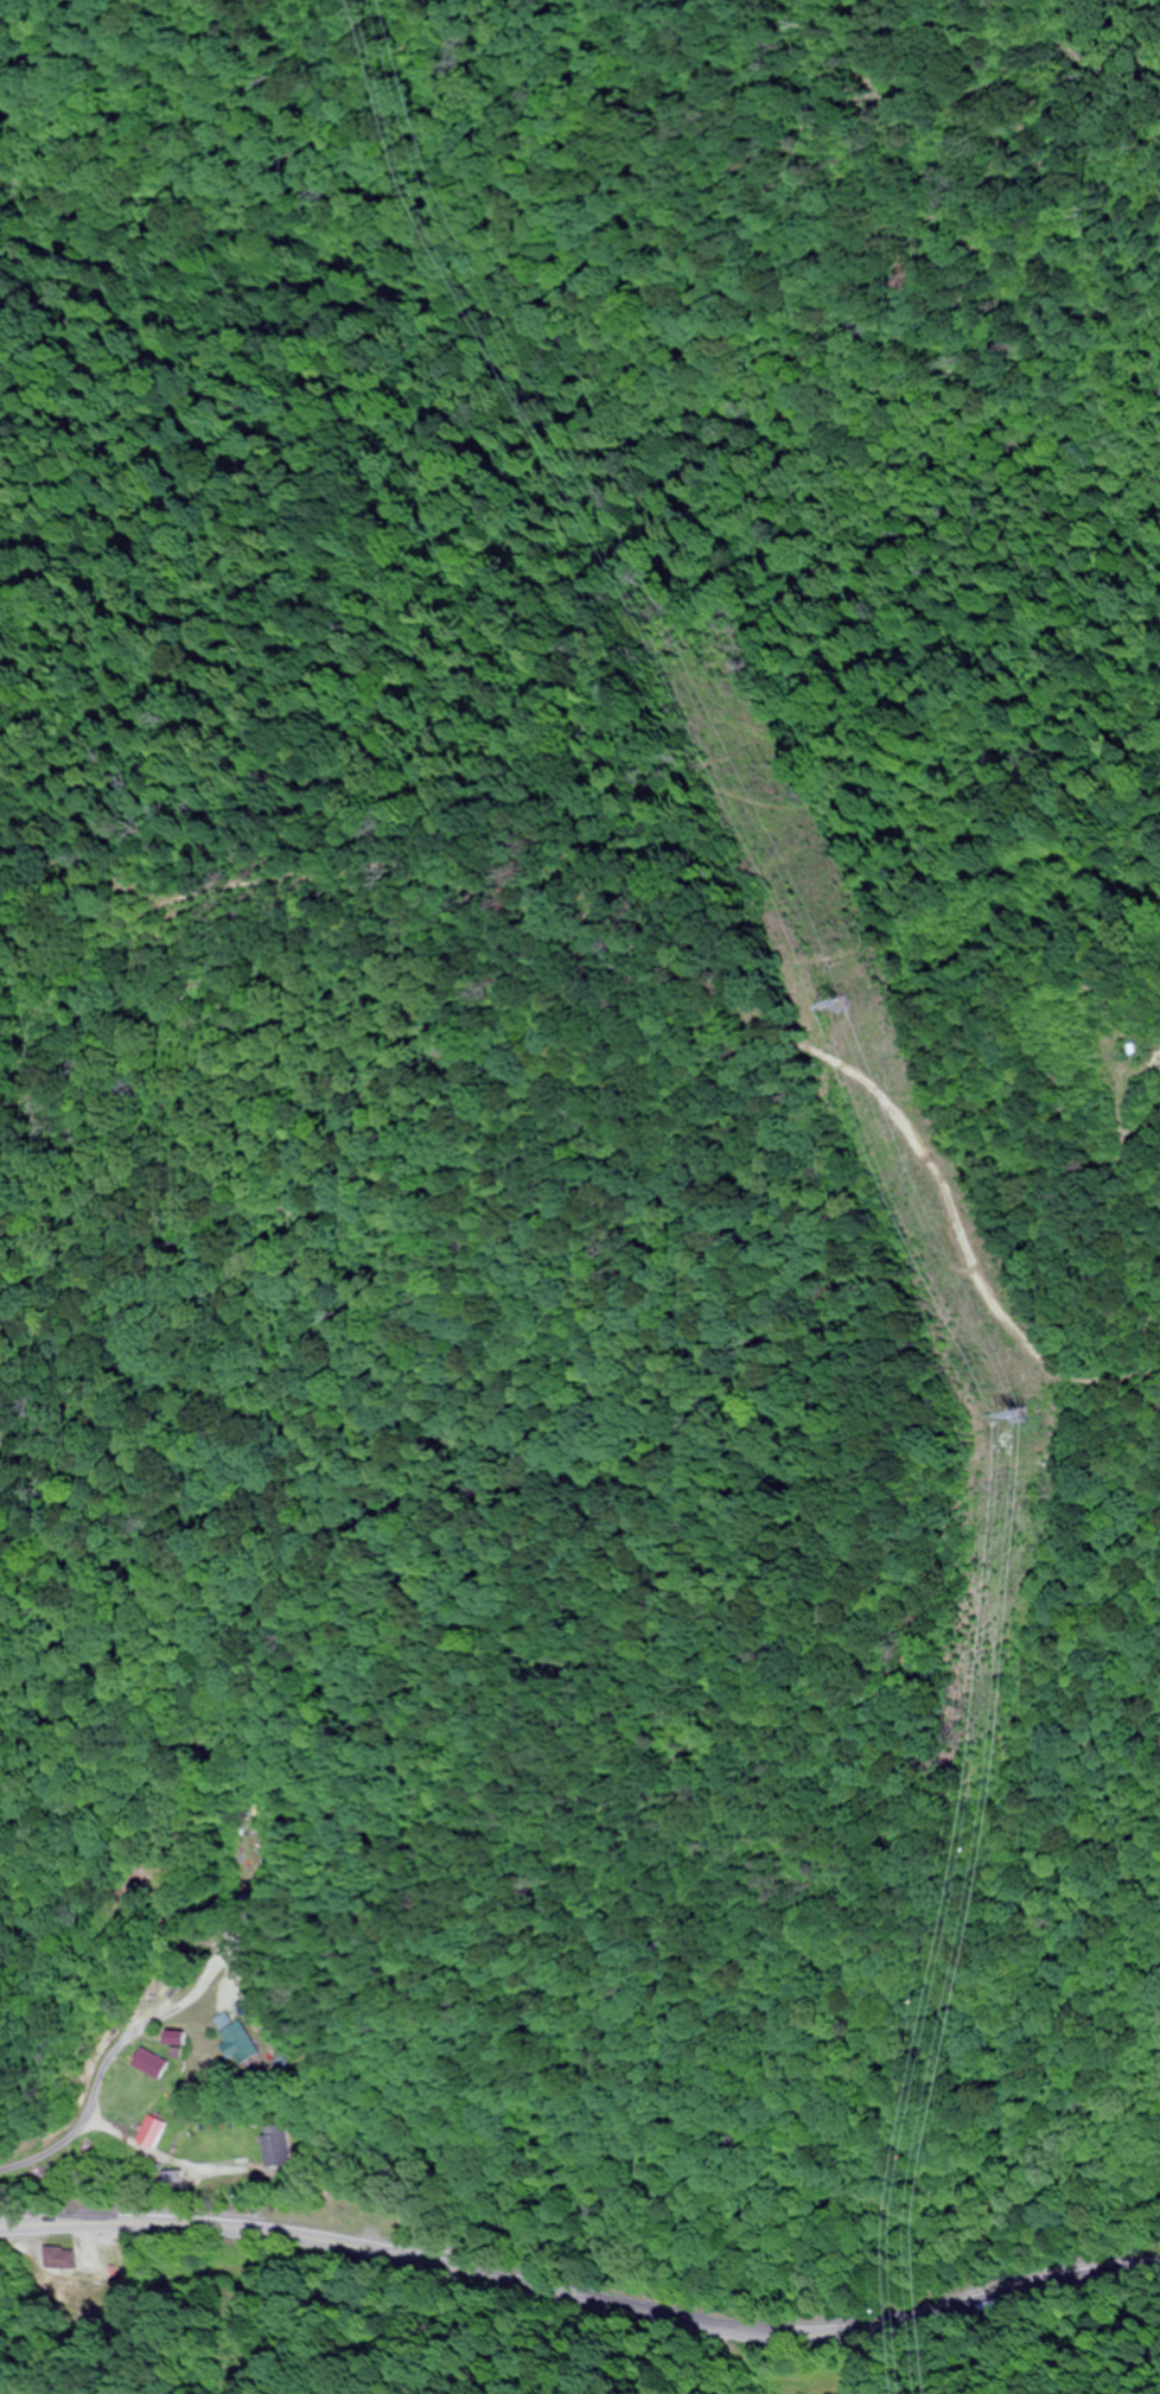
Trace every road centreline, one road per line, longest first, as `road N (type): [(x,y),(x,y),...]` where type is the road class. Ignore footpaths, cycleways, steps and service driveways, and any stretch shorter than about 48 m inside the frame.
road 1 (primary): [(1159,2270),(1047,2287),(890,2326),(763,2336),(289,2240),(107,2226),(0,2229)]
road 2 (residential): [(0,2170),(77,2127),(106,2062),(153,2024)]

